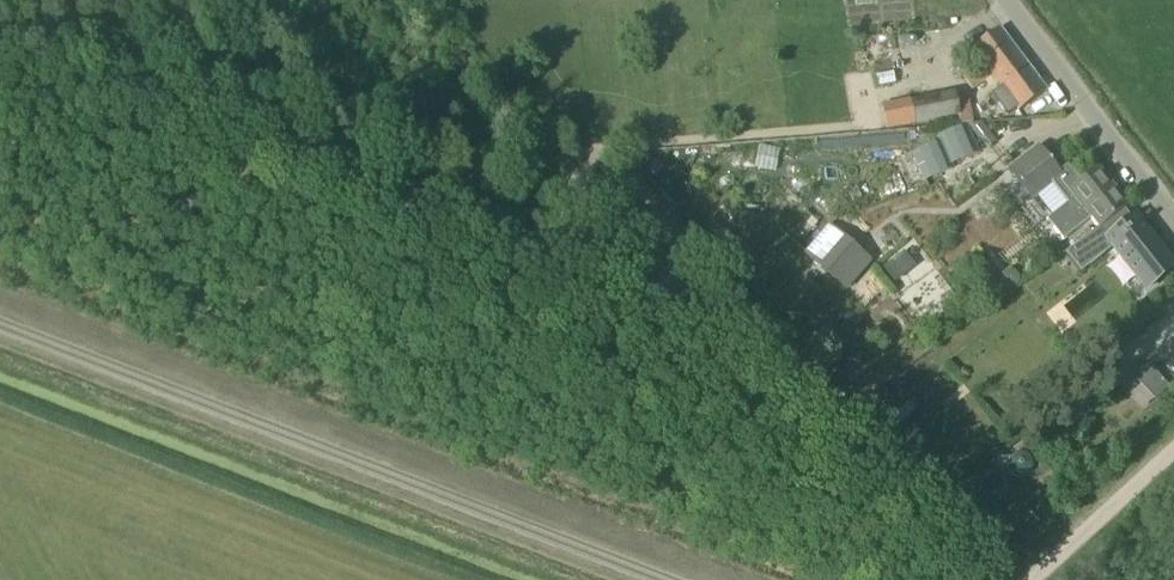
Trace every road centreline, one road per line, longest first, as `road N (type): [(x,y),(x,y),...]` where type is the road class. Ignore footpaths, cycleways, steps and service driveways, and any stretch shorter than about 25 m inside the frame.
road 1 (unclassified): [(1173,219),(1006,0)]
road 2 (track): [(1173,451),(1028,579)]

